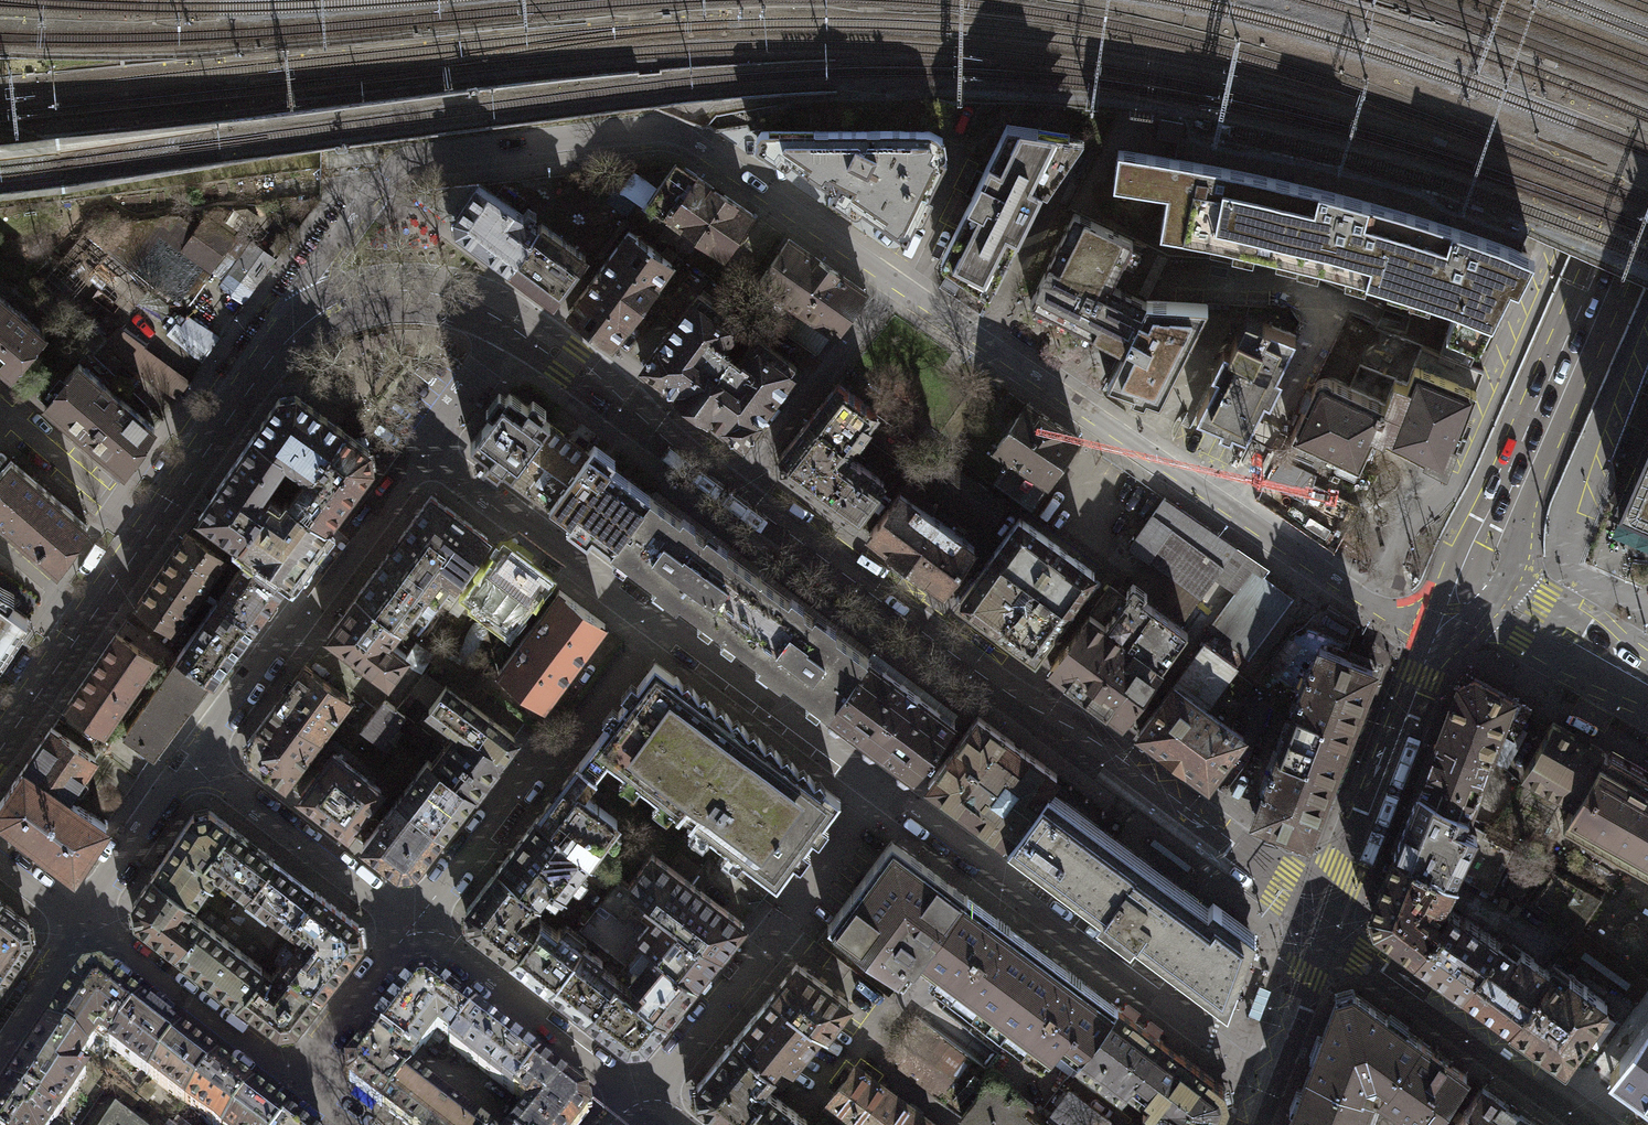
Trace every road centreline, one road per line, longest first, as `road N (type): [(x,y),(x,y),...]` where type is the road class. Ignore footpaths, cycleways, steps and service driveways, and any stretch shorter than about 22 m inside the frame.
road 1 (residential): [(424,450),(1201,1034),(1273,1073)]
road 2 (tertiary): [(896,285),(685,141),(638,131),(422,158),(394,169),(309,273),(301,298),(307,325)]
road 3 (tertiary): [(1322,931),(730,490)]
road 4 (tertiary): [(1441,625),(1380,615),(896,285)]
road 5 (tertiary): [(1458,591),(1647,180)]
road 6 (residential): [(424,450),(192,761)]
road 7 (tertiary): [(1594,1124),(1322,931)]
road 8 (tertiary): [(1322,931),(1441,625)]
road 9 (residential): [(413,925),(639,1098)]
road 10 (residential): [(192,761),(413,925)]
road 11 (tertiary): [(0,748),(153,529)]
road 12 (tertiary): [(730,490),(517,329)]
road 13 (residential): [(896,285),(730,490)]
road 14 (residential): [(291,1081),(83,921)]
road 15 (tertiary): [(153,529),(264,367),(307,325)]
road 16 (residential): [(413,925),(542,756),(562,749)]
road 17 (residential): [(639,1098),(784,920)]
road 18 (tertiary): [(517,329),(456,297),(411,289),(343,300),(307,325)]
road 19 (tertiary): [(1458,591),(1647,686)]
road 20 (residential): [(291,1081),(413,925)]
road 21 (residential): [(153,529),(0,404)]
road 22 (residential): [(192,761),(83,921)]
road 23 (residential): [(424,450),(517,329)]
road 24 (residential): [(1273,1073),(1322,931)]
road 25 (residential): [(83,921),(0,1043)]

